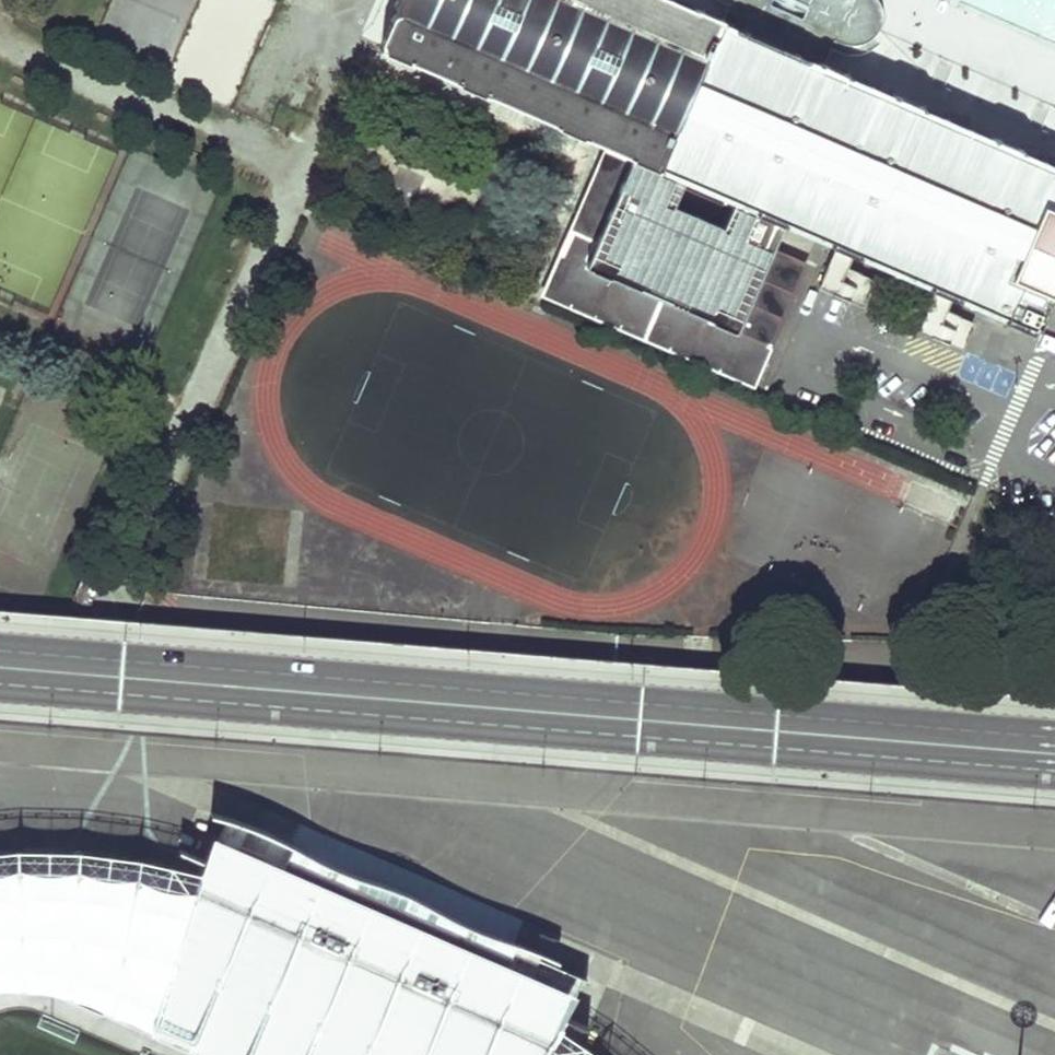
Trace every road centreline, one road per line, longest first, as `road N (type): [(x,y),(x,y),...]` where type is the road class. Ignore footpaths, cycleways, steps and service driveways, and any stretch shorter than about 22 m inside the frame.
road 1 (secondary): [(0,665),(1054,751)]

